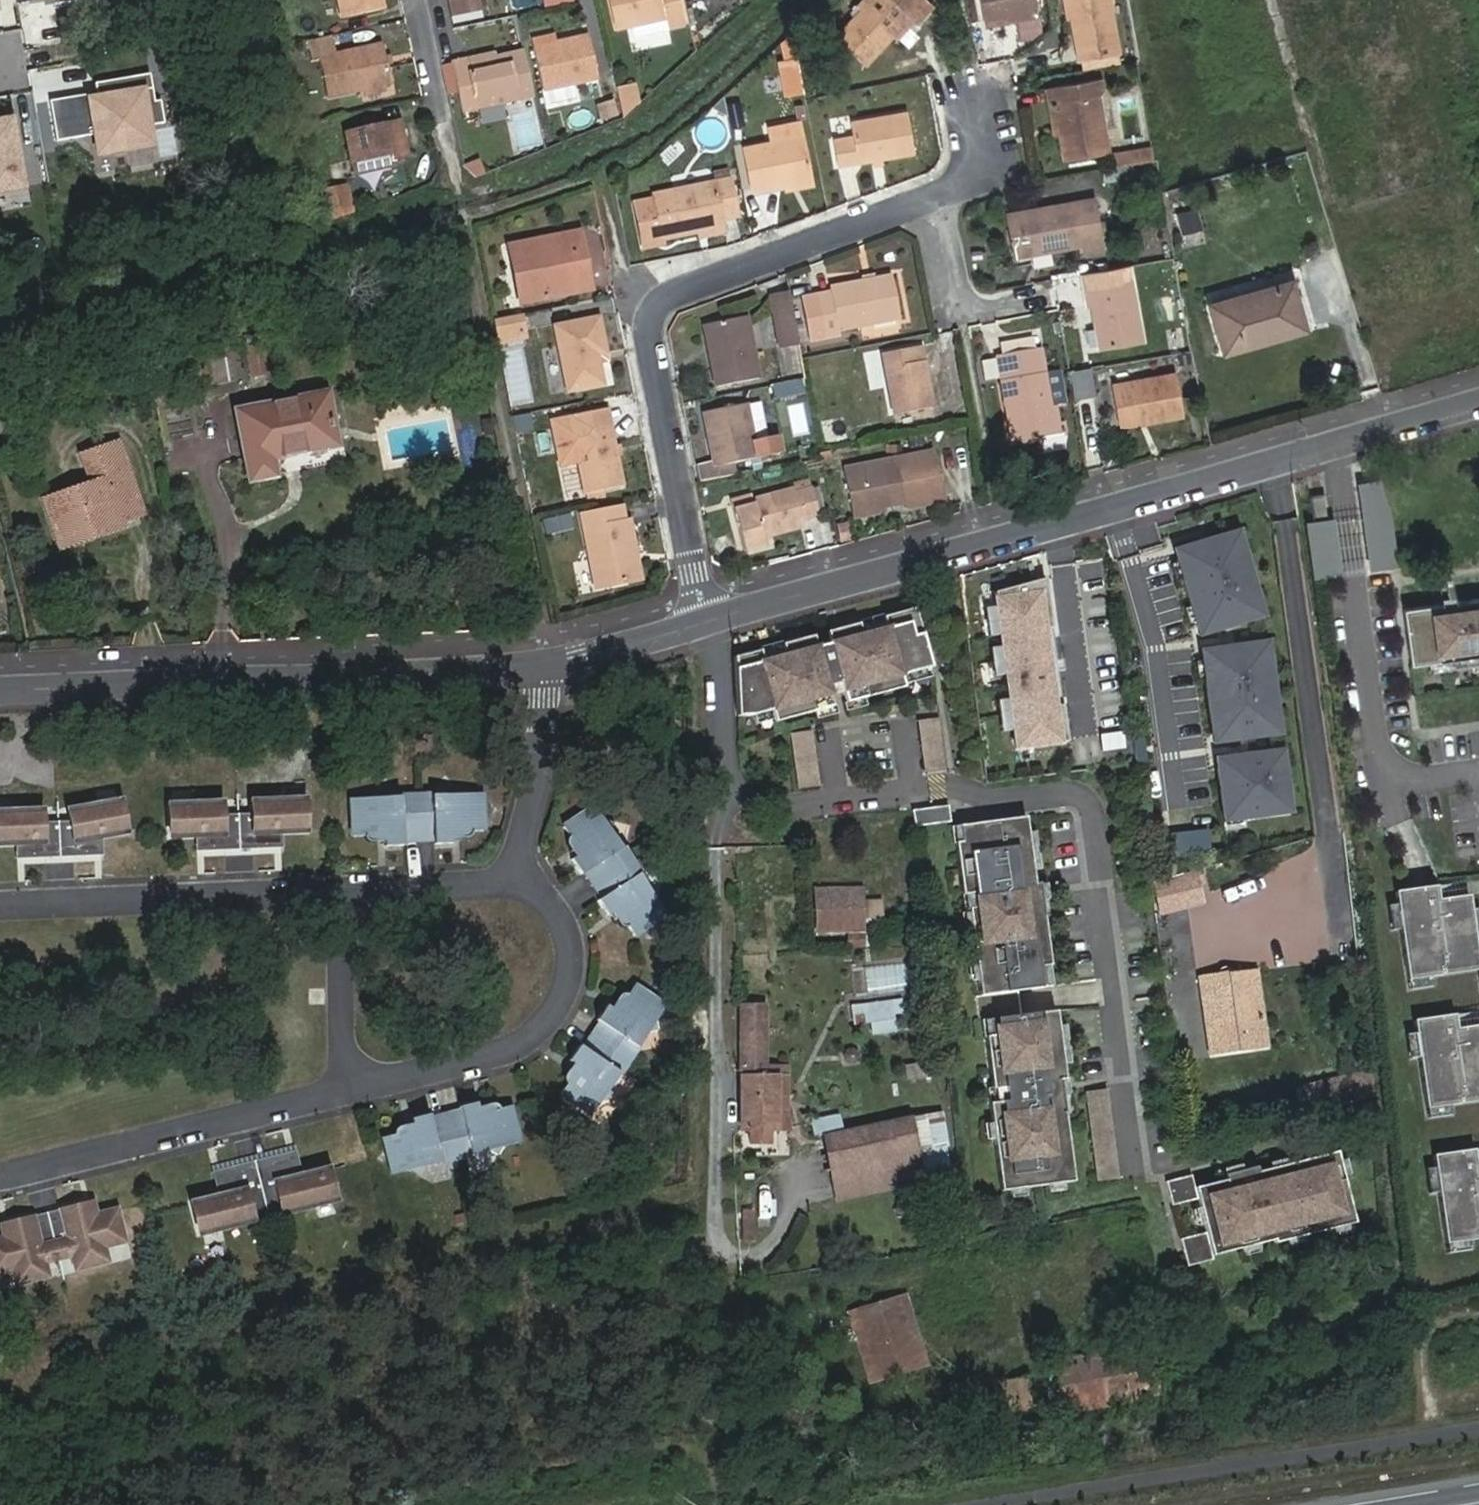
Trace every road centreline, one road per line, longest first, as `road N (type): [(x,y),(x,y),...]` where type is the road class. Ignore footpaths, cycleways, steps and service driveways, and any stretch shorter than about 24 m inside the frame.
road 1 (residential): [(1131,1170),(1093,820),(1083,798),(1064,791),(991,801),(953,785),(783,807),(730,796),(705,625)]
road 2 (tertiary): [(1478,402),(705,625)]
road 3 (residential): [(978,116),(977,176),(670,293),(646,328),(705,625)]
road 4 (tertiary): [(543,665),(0,691)]
road 5 (residential): [(347,1089),(498,1054),(563,1007),(572,977),(563,918),(546,894),(512,878)]
road 6 (residential): [(0,1174),(347,1089)]
road 7 (residential): [(335,889),(0,906)]
road 8 (residential): [(543,665),(540,768),(512,878)]
road 9 (residential): [(347,1089),(335,889)]
road 10 (residential): [(512,878),(335,889)]
road 11 (tertiary): [(705,625),(543,665)]
road 12 (residential): [(441,122),(420,0)]

